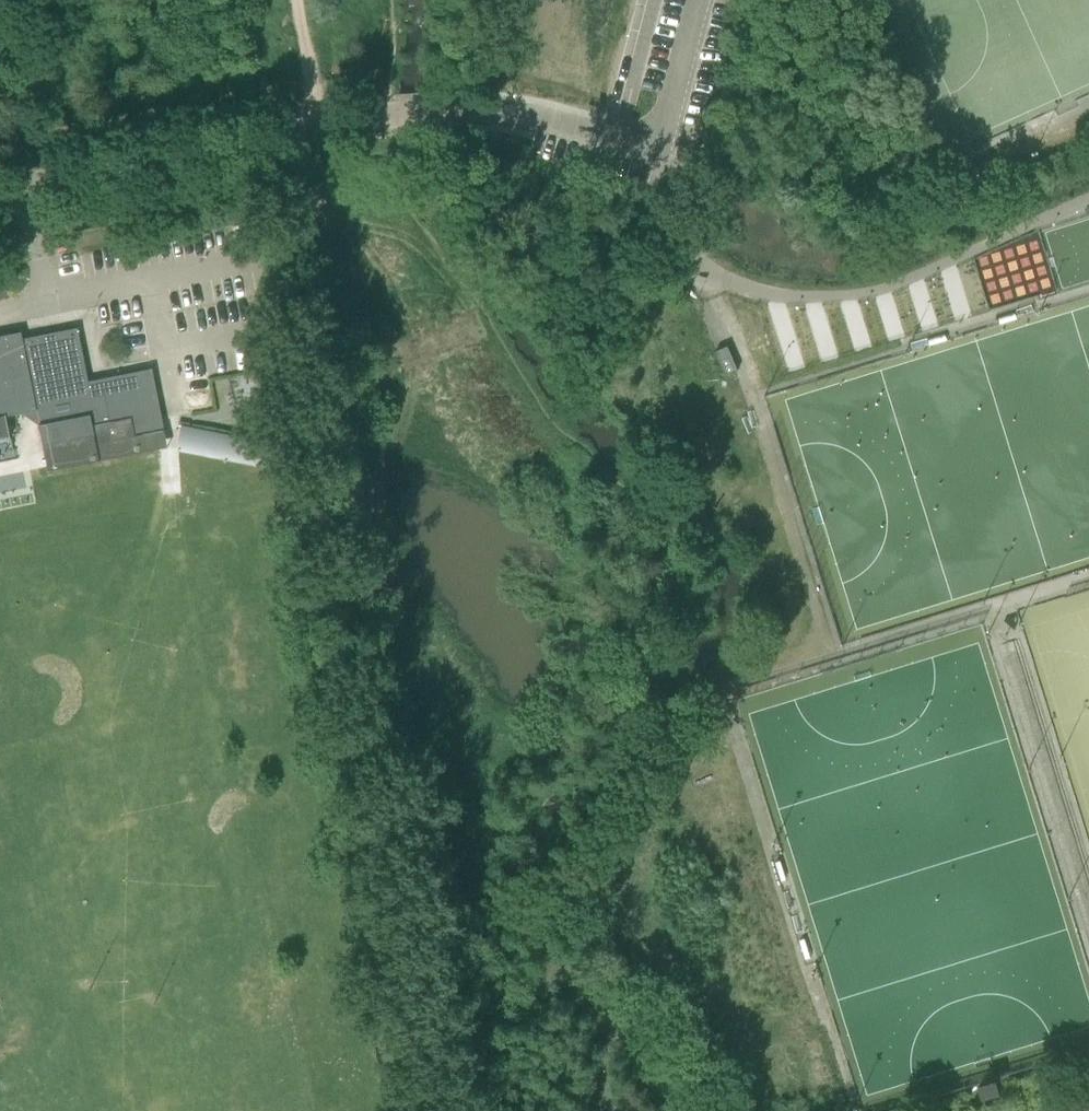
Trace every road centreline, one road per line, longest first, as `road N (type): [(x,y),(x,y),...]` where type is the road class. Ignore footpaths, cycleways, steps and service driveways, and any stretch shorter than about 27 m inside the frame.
road 1 (unclassified): [(0,187),(317,123),(446,108)]
road 2 (track): [(317,123),(301,0)]

